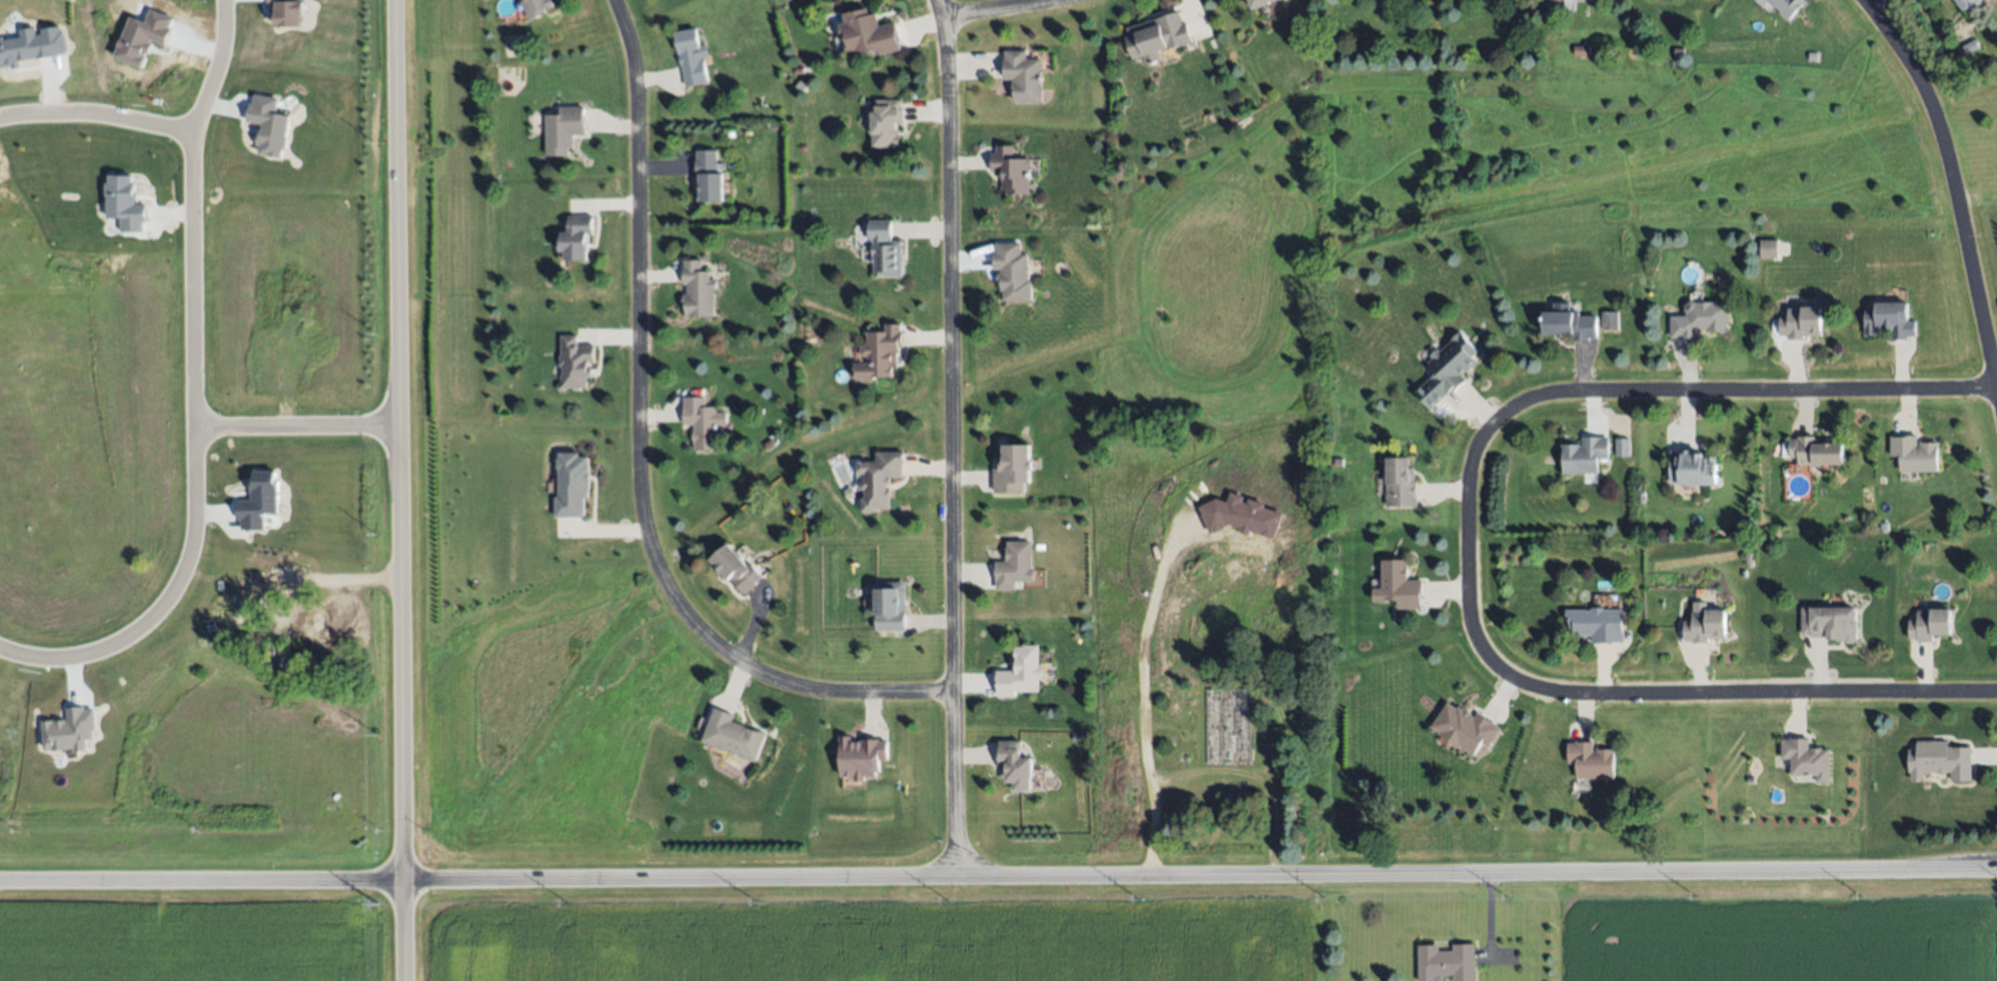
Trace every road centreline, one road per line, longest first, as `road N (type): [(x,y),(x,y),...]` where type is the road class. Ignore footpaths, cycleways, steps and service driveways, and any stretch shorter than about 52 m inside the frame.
road 1 (tertiary): [(1996,870),(0,883)]
road 2 (residential): [(1996,693),(1627,696),(1537,689),(1508,676),(1479,644),(1467,528),(1472,462),(1499,418),(1532,397),(1996,389)]
road 3 (tertiary): [(406,980),(398,0)]
road 4 (residential): [(613,0),(638,92),(630,474),(662,596),(748,666),(851,698),(952,690)]
road 5 (residential): [(936,0),(958,166),(954,880)]
road 6 (residential): [(193,136),(195,520),(188,564),(155,615),(109,647),(67,657),(0,649)]
road 7 (residential): [(1866,0),(1921,82),(1956,172),(1996,364)]
road 8 (residential): [(196,426),(400,424)]
road 9 (residential): [(0,118),(78,113),(193,136)]
road 10 (residential): [(225,0),(223,50),(193,136)]

